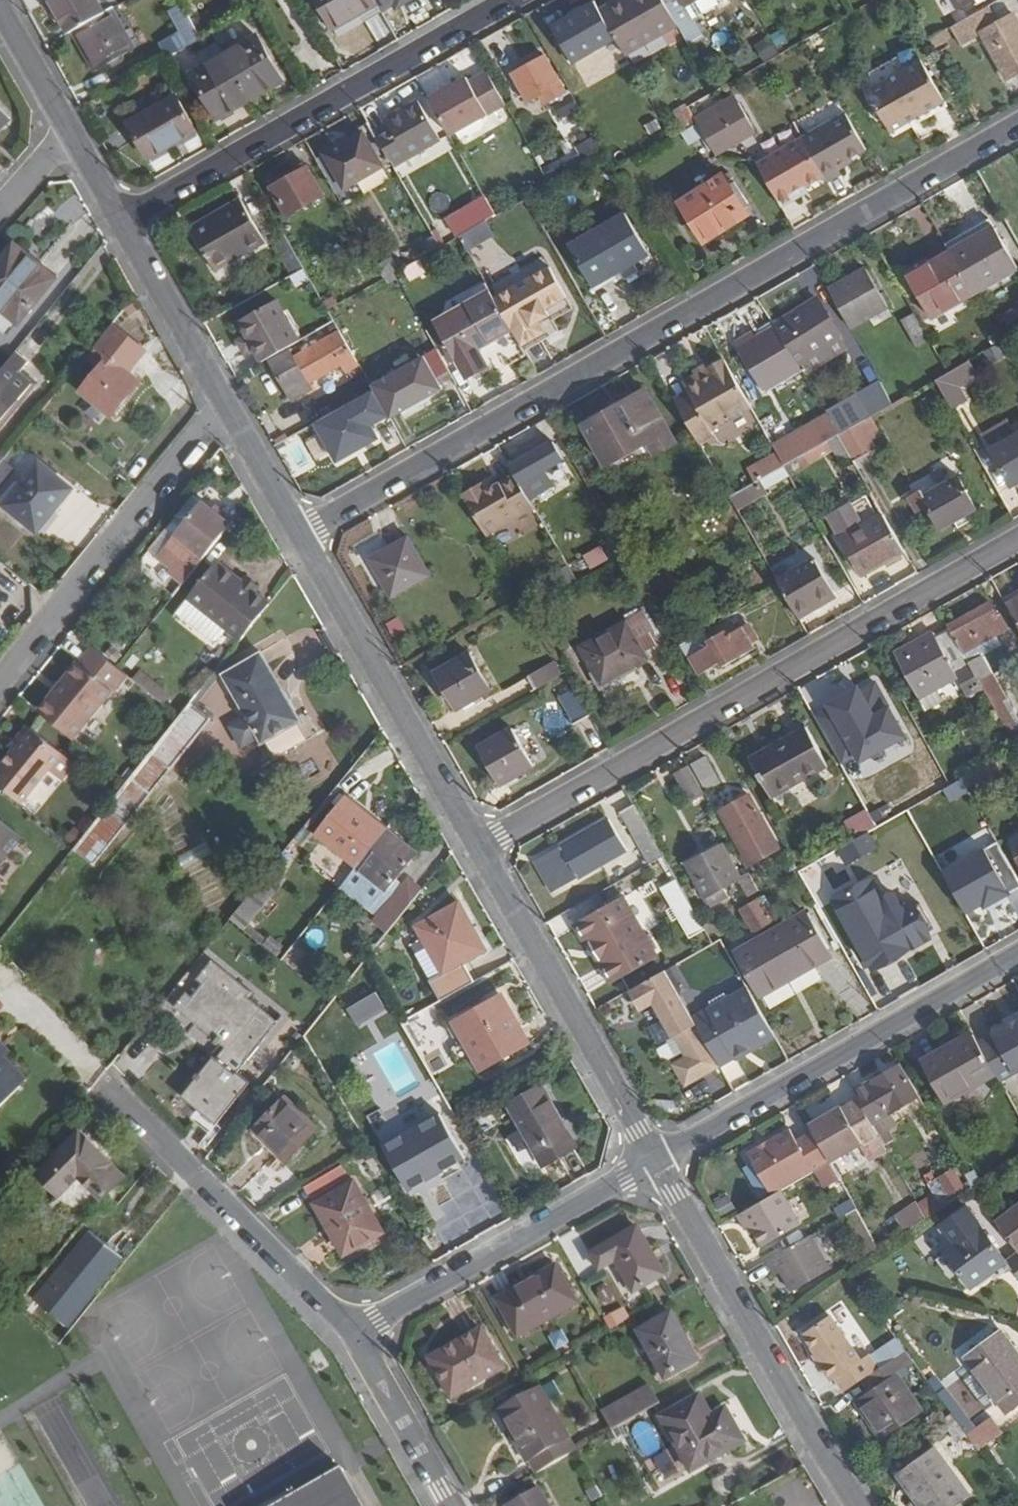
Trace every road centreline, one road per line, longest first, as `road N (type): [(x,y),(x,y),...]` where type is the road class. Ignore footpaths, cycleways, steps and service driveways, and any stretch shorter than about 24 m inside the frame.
road 1 (residential): [(1017,128),(300,539)]
road 2 (residential): [(479,847),(1017,539)]
road 3 (residential): [(120,216),(511,0)]
road 4 (residential): [(1017,955),(661,1167)]
road 5 (residential): [(860,1505),(661,1167)]
road 6 (residential): [(661,1167),(479,847)]
road 7 (residential): [(479,847),(300,539)]
road 8 (residential): [(358,1334),(105,1084)]
road 9 (residential): [(0,683),(225,408)]
road 10 (residential): [(358,1334),(661,1167)]
road 11 (residential): [(225,408),(120,216)]
road 12 (residential): [(358,1334),(452,1505)]
road 13 (residential): [(74,137),(1,0)]
road 14 (residential): [(300,539),(225,408)]

